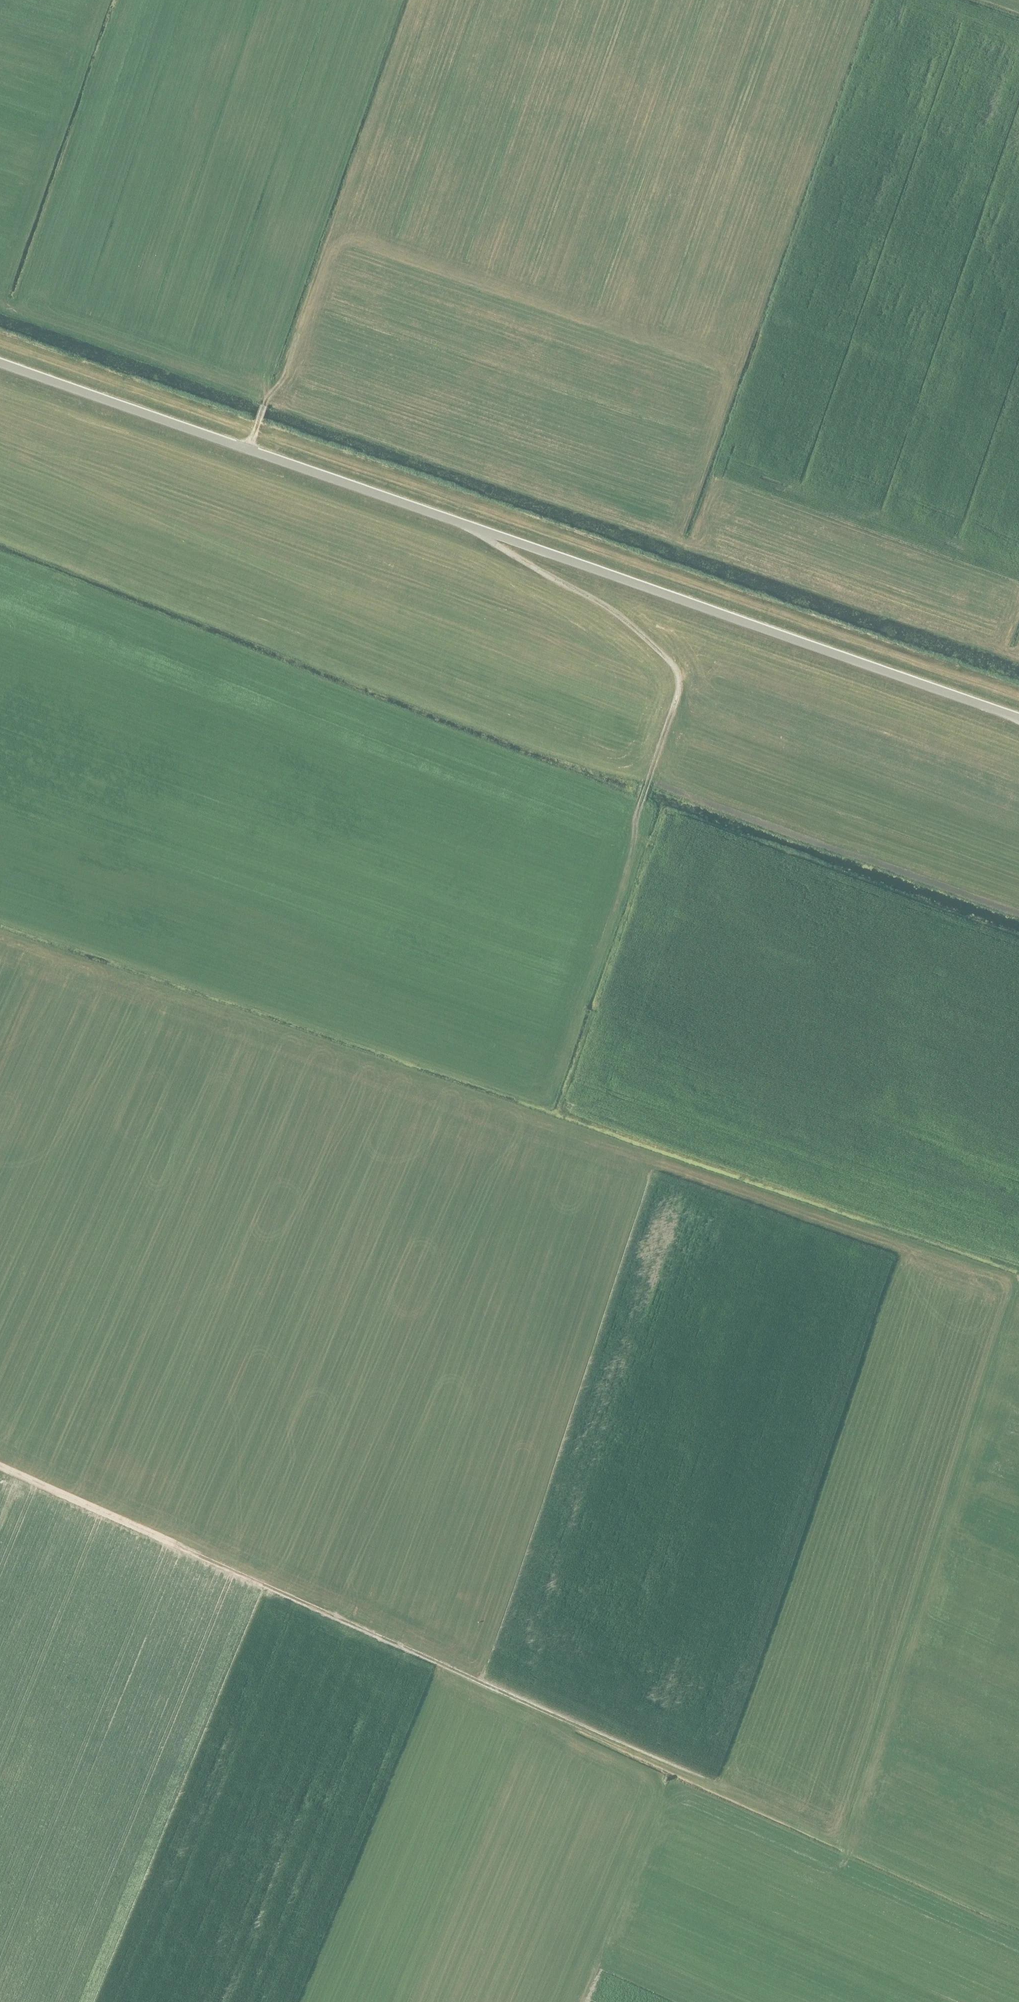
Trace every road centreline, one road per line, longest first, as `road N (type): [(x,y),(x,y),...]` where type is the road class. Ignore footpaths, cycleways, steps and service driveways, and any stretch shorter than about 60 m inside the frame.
road 1 (unclassified): [(1018,716),(0,362)]

